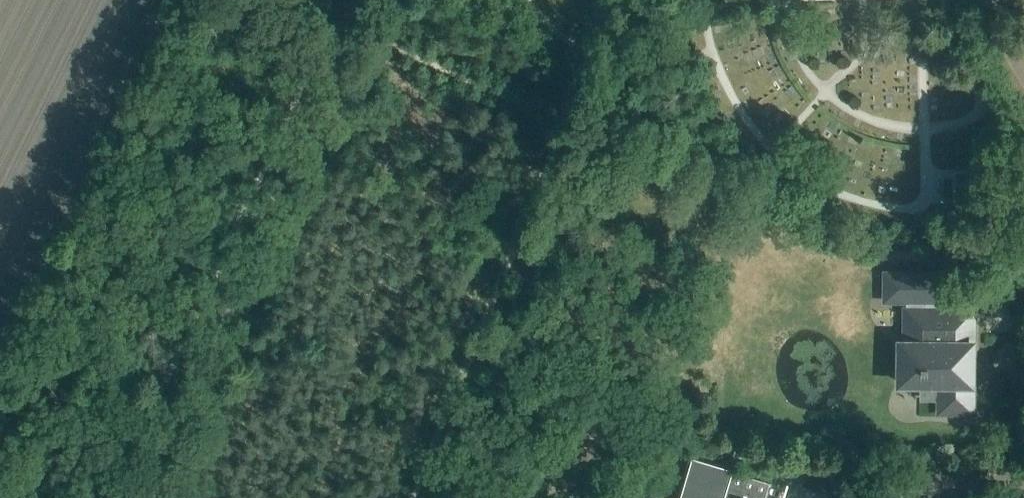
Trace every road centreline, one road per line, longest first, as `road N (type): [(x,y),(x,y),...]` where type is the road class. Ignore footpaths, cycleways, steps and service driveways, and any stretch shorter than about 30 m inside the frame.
road 1 (residential): [(894,497),(929,487),(1023,482)]

